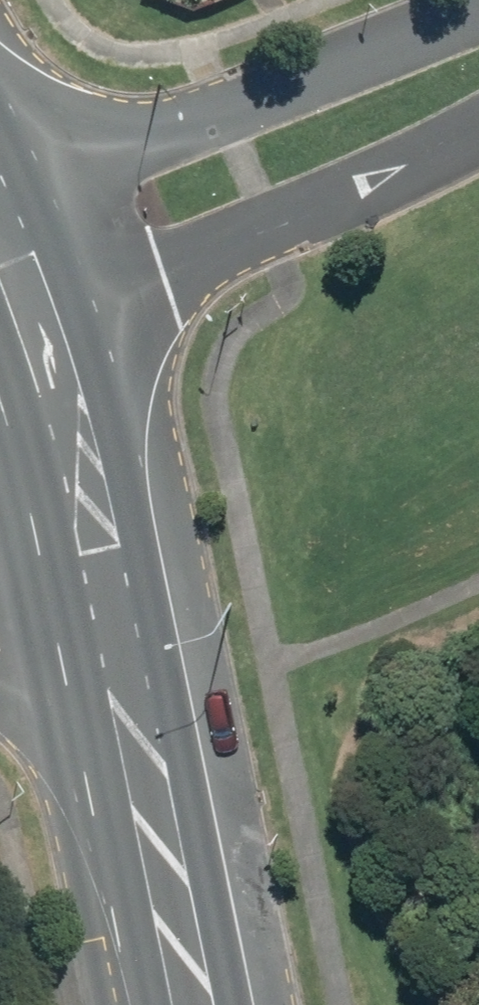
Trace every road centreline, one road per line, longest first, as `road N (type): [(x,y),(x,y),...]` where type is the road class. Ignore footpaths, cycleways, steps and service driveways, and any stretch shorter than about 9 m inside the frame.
road 1 (residential): [(0,153),(260,88),(478,17)]
road 2 (residential): [(478,108),(287,199),(27,298)]
road 3 (secondary): [(95,628),(190,1004)]
road 4 (secondary): [(27,298),(95,628)]

